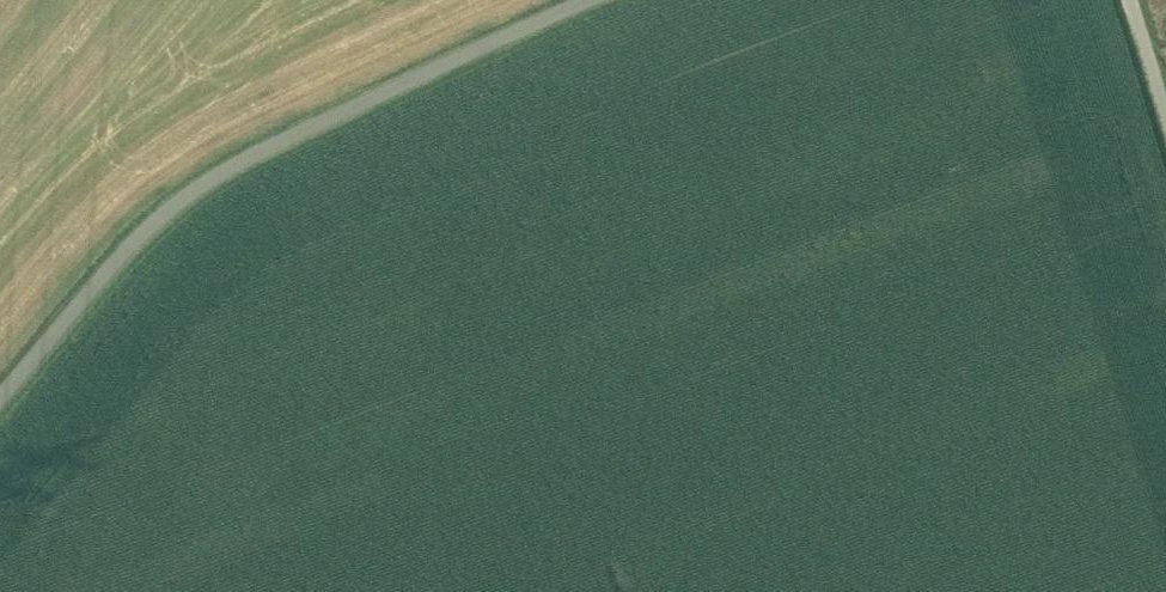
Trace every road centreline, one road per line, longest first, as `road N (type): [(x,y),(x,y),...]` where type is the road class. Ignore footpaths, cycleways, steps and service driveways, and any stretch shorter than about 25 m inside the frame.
road 1 (unclassified): [(609,0),(271,142),(180,191),(0,405)]
road 2 (unclassified): [(1129,0),(1165,118)]

